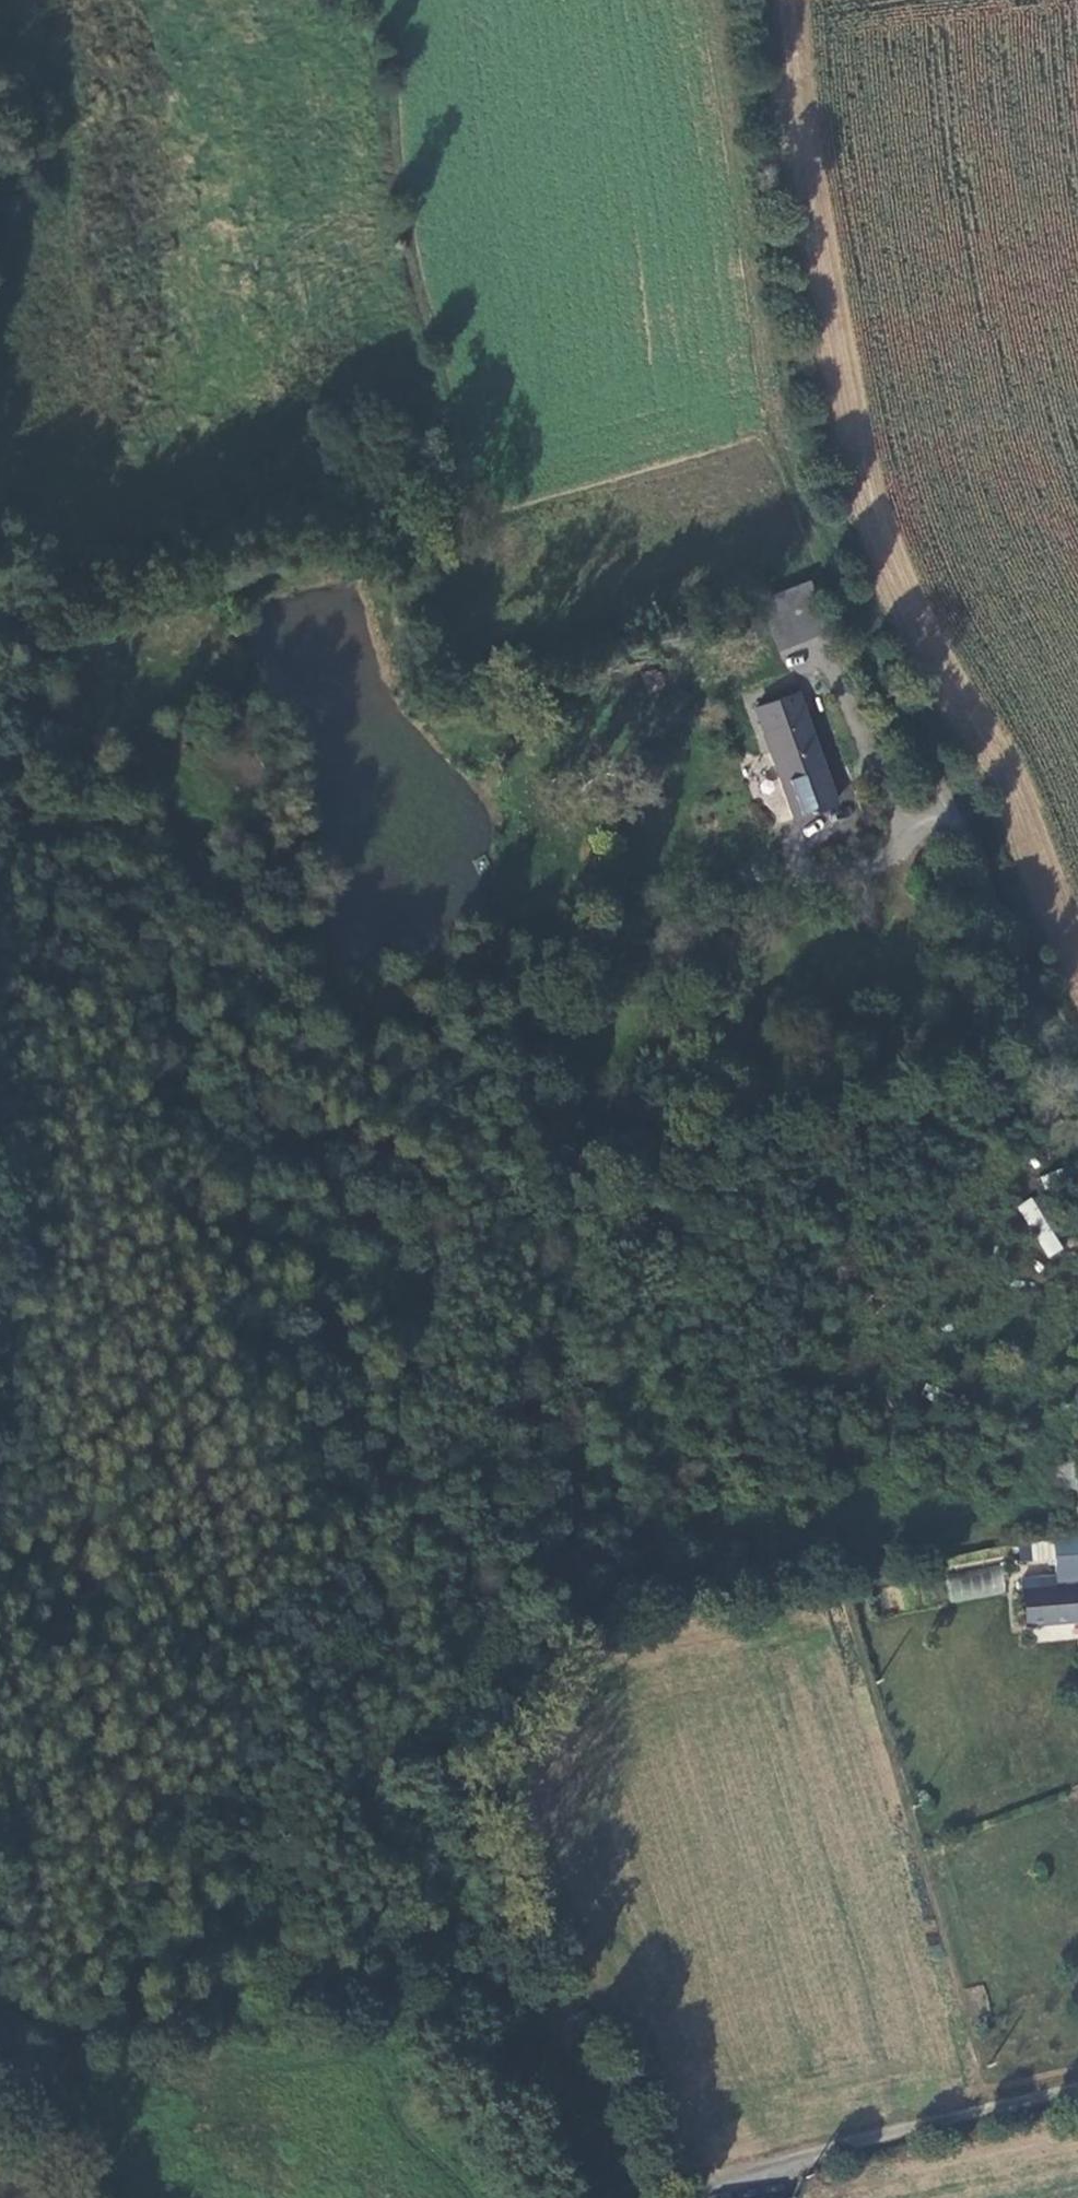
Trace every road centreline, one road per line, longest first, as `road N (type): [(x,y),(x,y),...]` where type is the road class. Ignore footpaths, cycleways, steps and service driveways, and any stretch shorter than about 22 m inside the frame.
road 1 (residential): [(1077,2091),(815,2149)]

